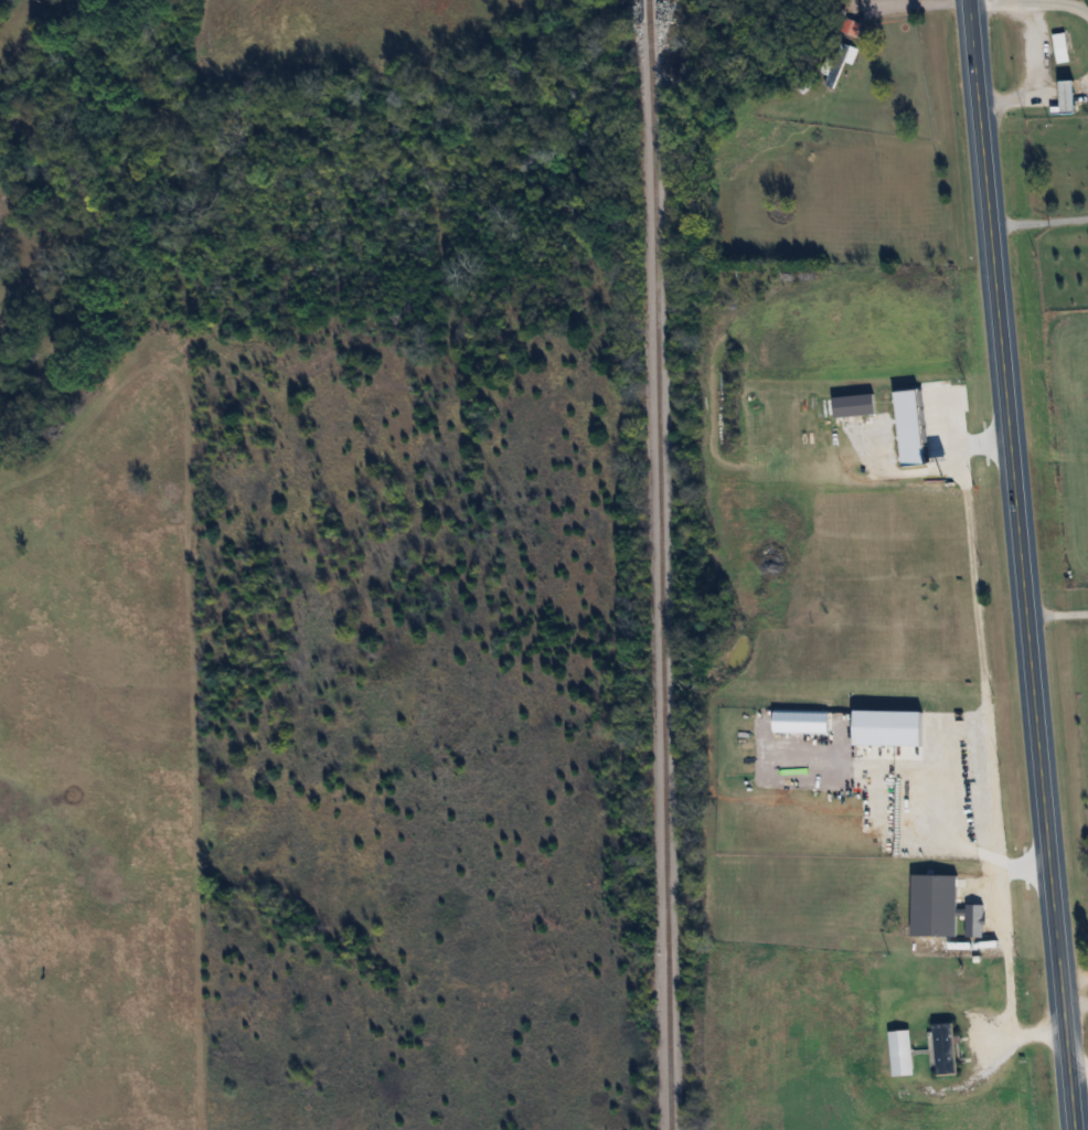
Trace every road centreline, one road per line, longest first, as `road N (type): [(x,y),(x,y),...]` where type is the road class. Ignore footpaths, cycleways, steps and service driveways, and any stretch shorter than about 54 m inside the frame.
road 1 (primary): [(1077,1129),(969,0)]

